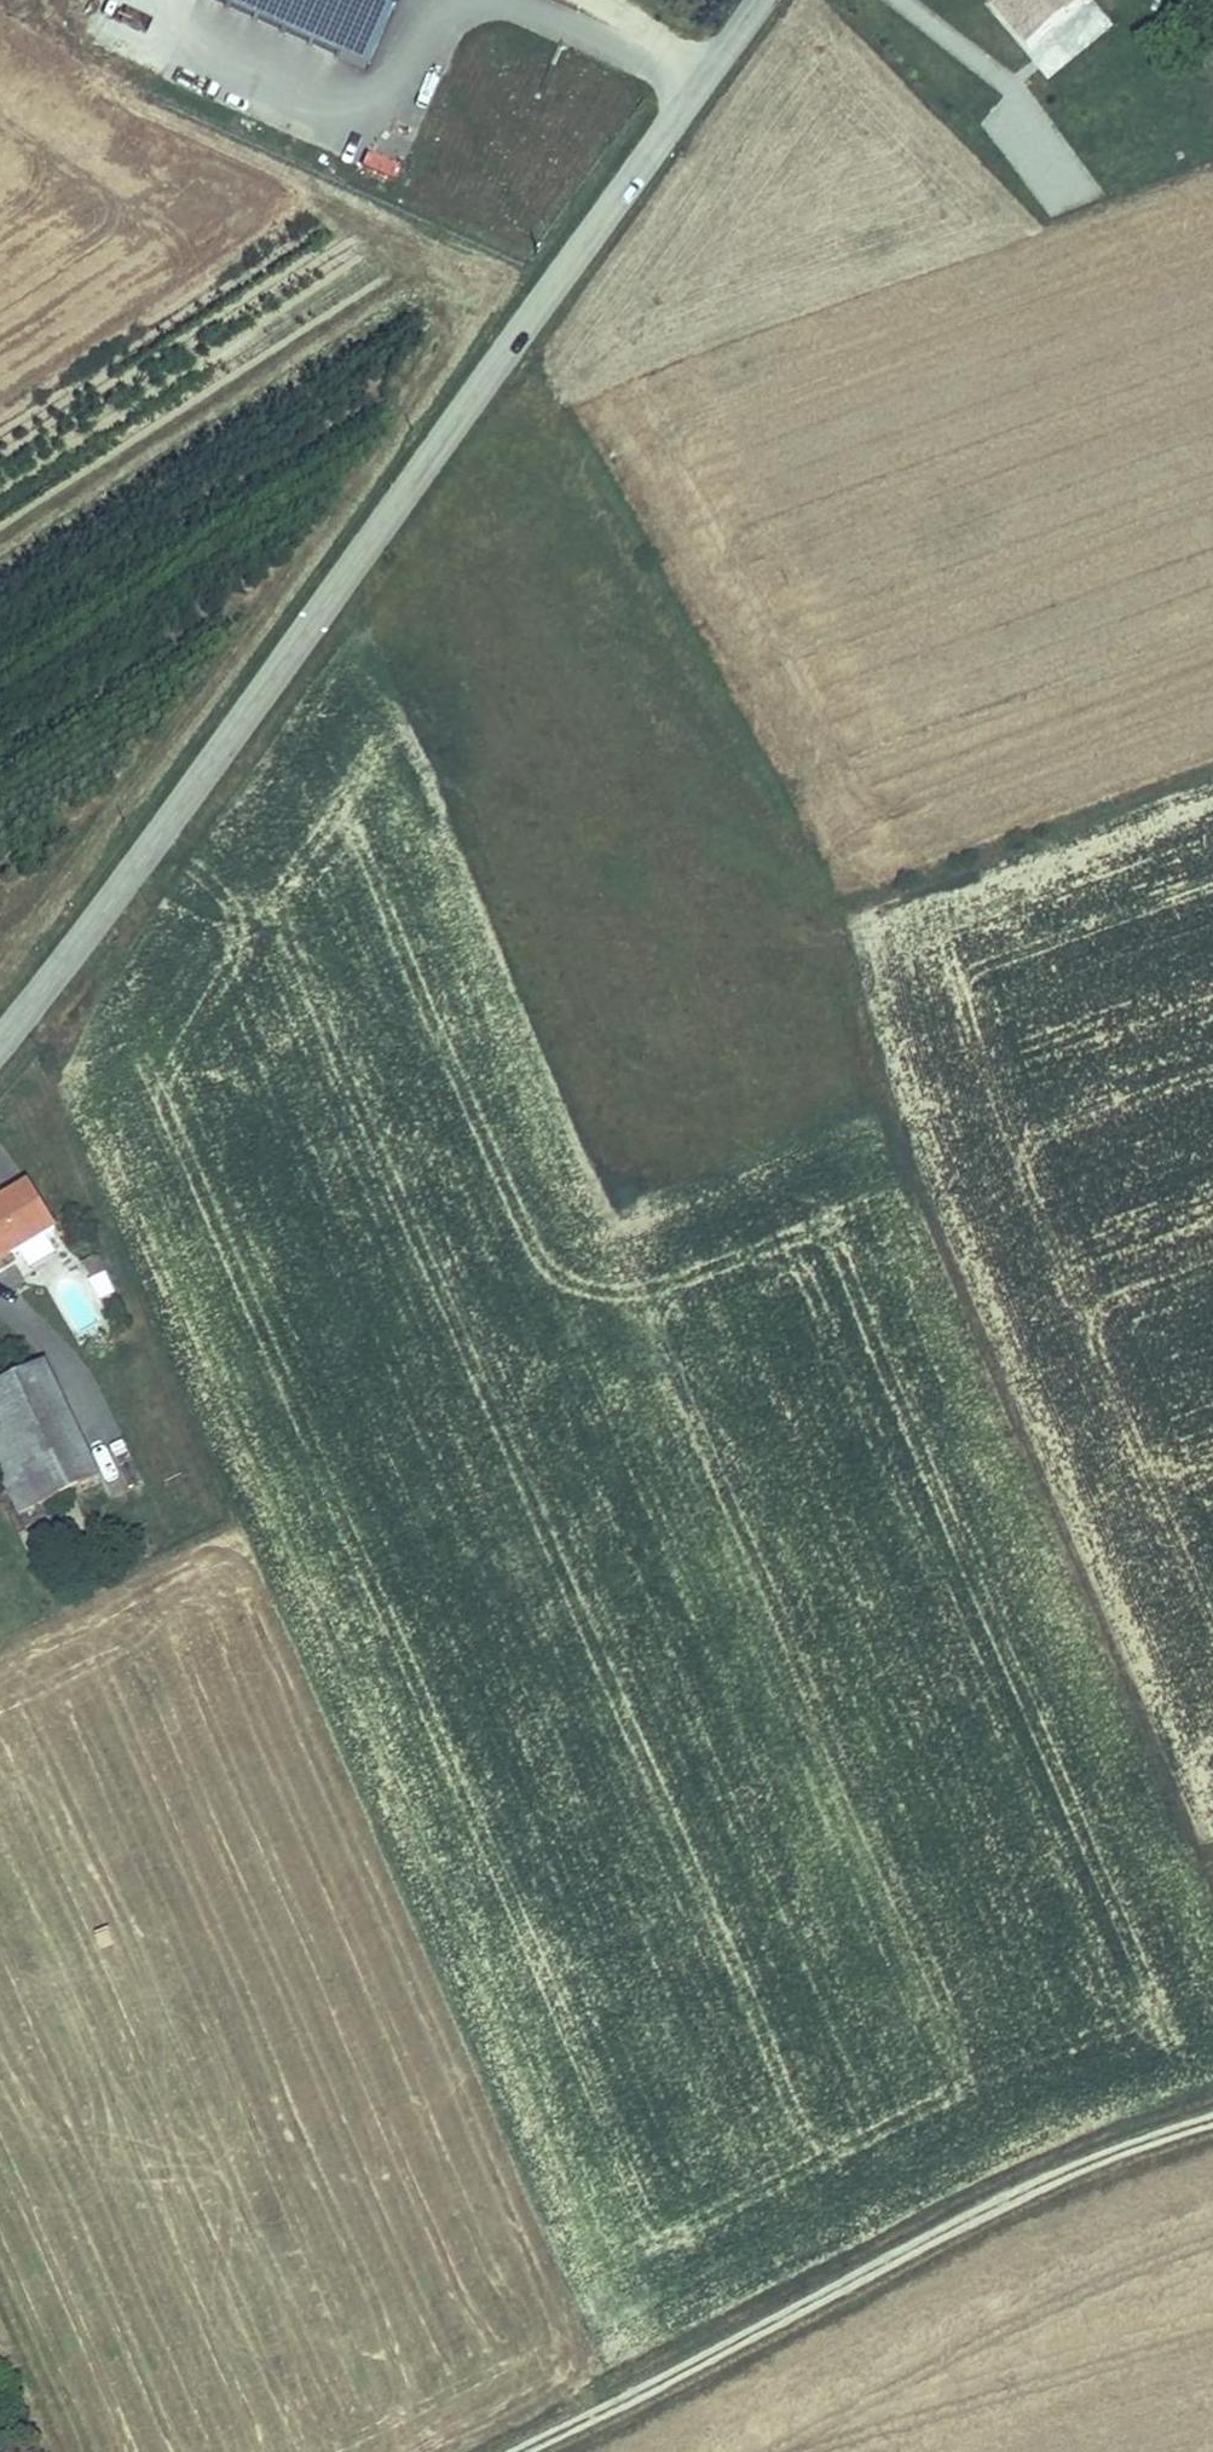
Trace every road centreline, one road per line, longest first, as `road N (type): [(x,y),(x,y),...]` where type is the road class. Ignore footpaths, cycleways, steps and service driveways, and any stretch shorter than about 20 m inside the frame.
road 1 (tertiary): [(0,1039),(102,914),(761,0)]
road 2 (track): [(521,2451),(1004,2205),(1212,2123)]

